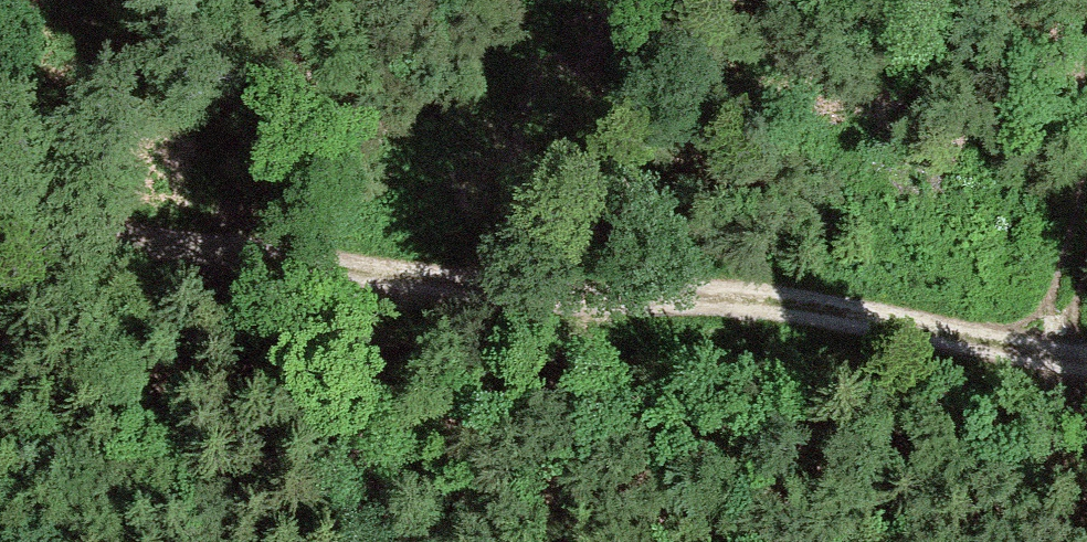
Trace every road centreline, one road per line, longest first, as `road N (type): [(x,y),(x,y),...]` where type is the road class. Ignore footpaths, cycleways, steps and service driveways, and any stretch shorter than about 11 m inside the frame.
road 1 (track): [(0,235),(359,279),(623,296),(1050,358)]
road 2 (track): [(422,541),(193,261)]
road 3 (track): [(1050,358),(1086,218)]

